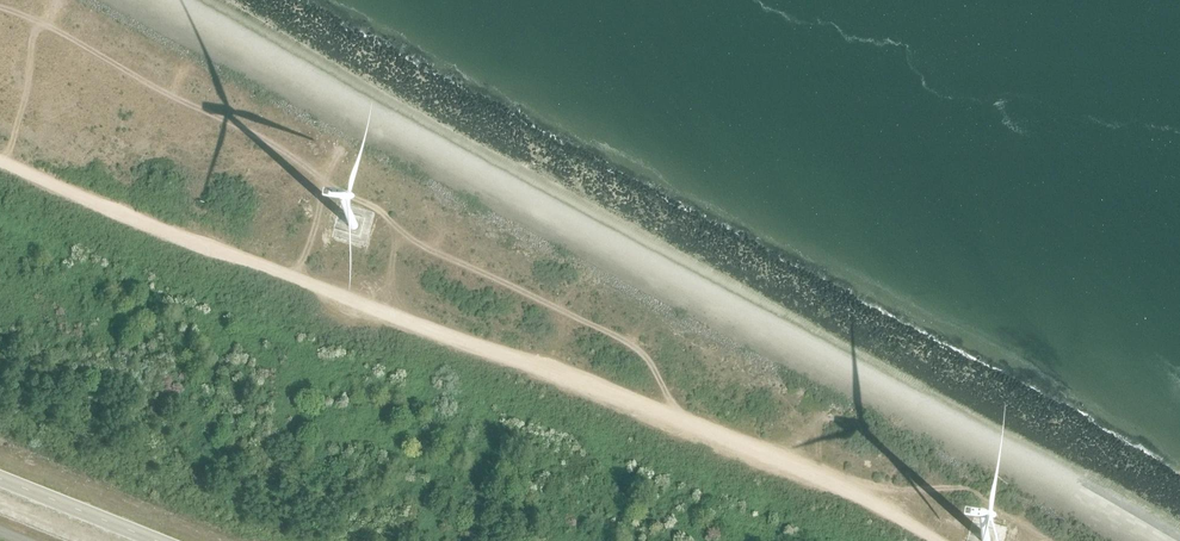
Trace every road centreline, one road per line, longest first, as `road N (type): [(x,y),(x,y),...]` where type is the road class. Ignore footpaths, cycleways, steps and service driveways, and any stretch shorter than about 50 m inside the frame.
road 1 (track): [(0,167),(822,467),(930,540)]
road 2 (track): [(680,413),(628,338),(409,236),(376,204),(320,178),(282,146),(5,0)]
road 3 (track): [(1055,540),(992,502),(953,490),(863,492)]

